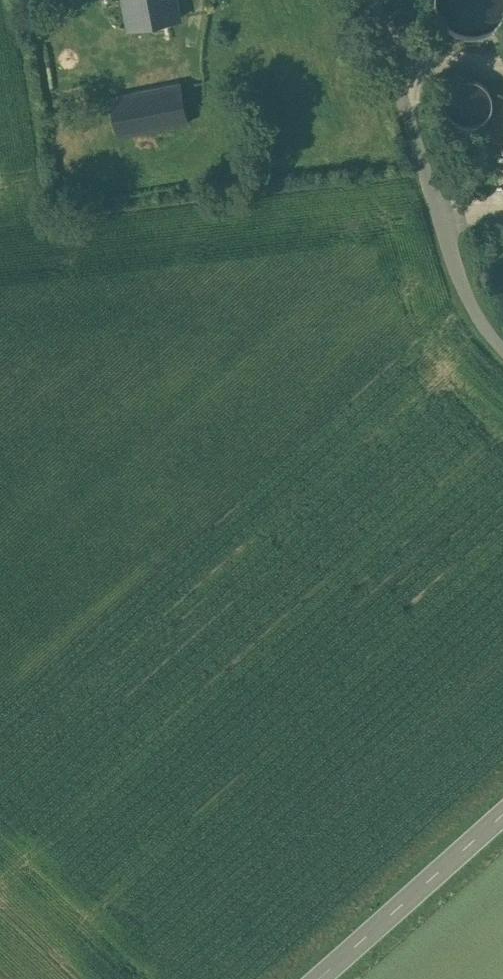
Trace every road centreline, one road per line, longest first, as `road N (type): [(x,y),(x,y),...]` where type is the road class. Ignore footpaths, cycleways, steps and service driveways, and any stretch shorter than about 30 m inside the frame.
road 1 (unclassified): [(366,0),(468,296),(502,352)]
road 2 (secondary): [(502,814),(318,978)]

